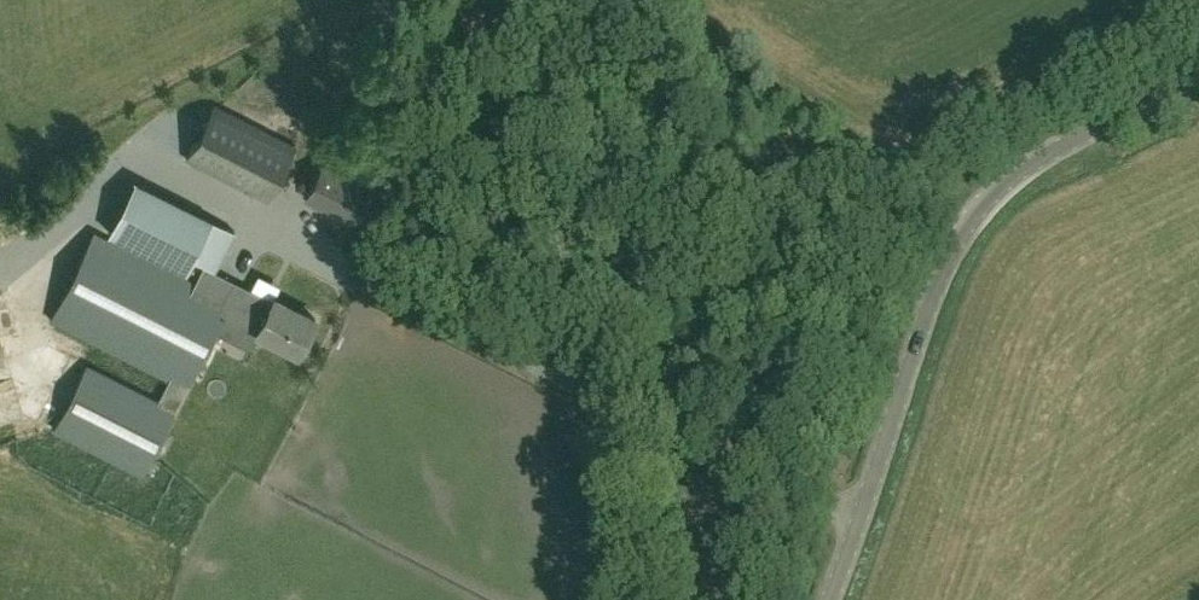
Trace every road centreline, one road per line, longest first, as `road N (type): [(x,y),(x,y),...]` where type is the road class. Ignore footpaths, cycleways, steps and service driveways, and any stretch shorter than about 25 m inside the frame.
road 1 (unclassified): [(861,517),(942,266),(966,228),(1034,157),(1198,69)]
road 2 (unclassified): [(861,517),(384,293)]

